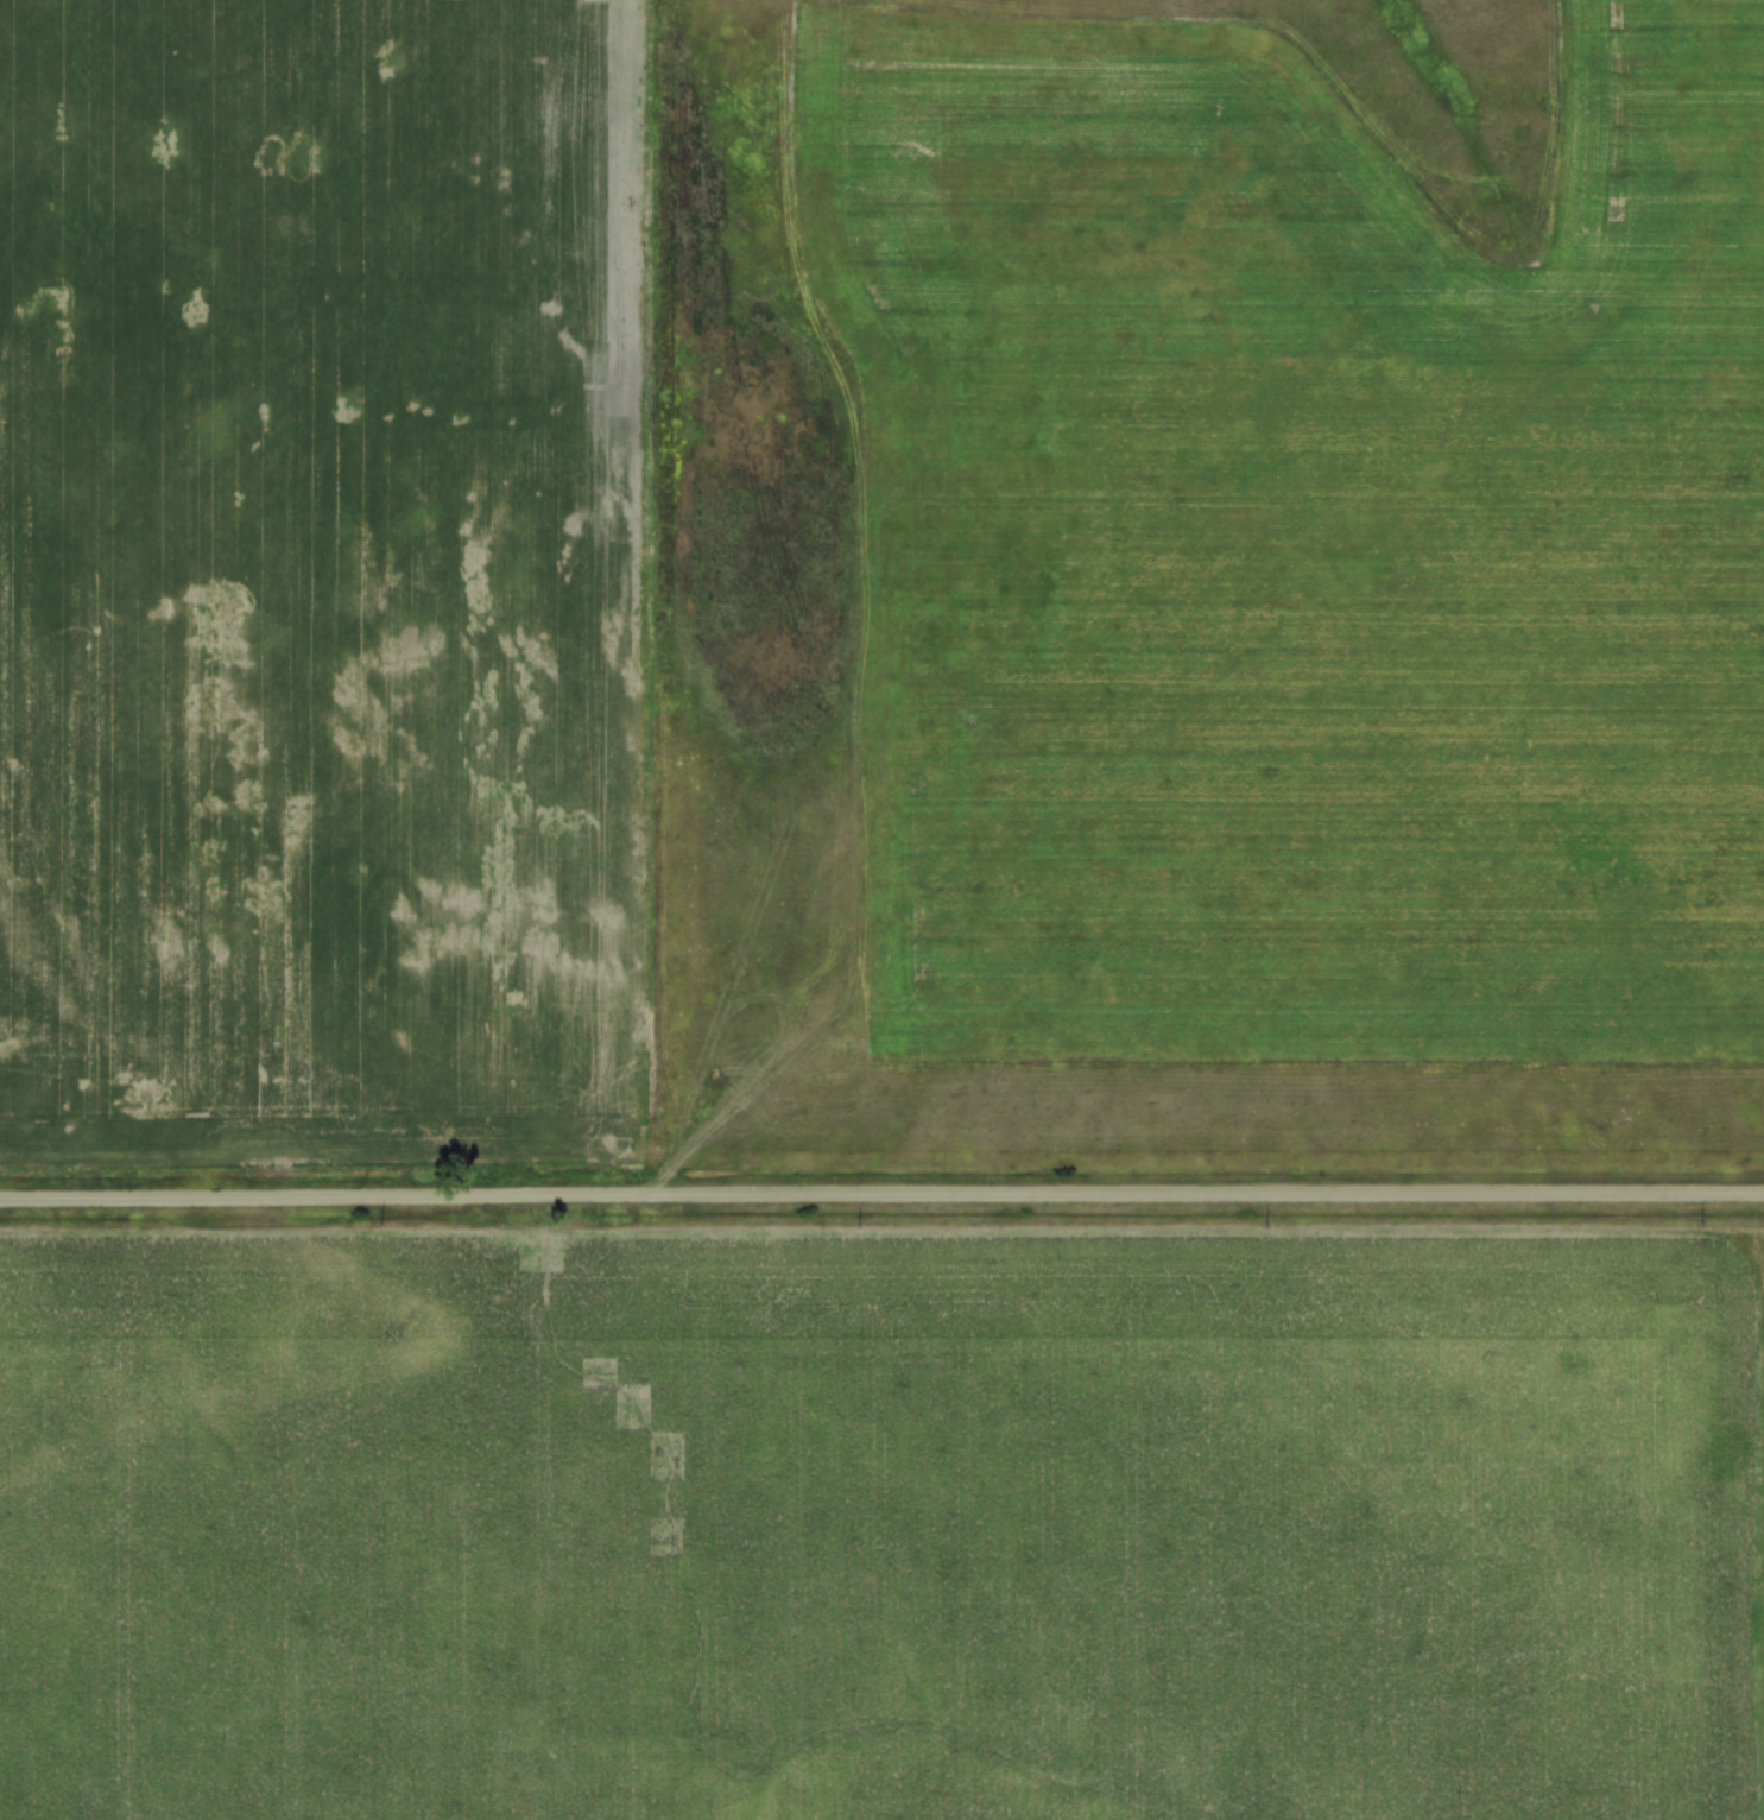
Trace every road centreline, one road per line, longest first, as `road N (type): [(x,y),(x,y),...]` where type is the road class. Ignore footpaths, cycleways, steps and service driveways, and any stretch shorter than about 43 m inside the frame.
road 1 (residential): [(0,1193),(1763,1191)]

